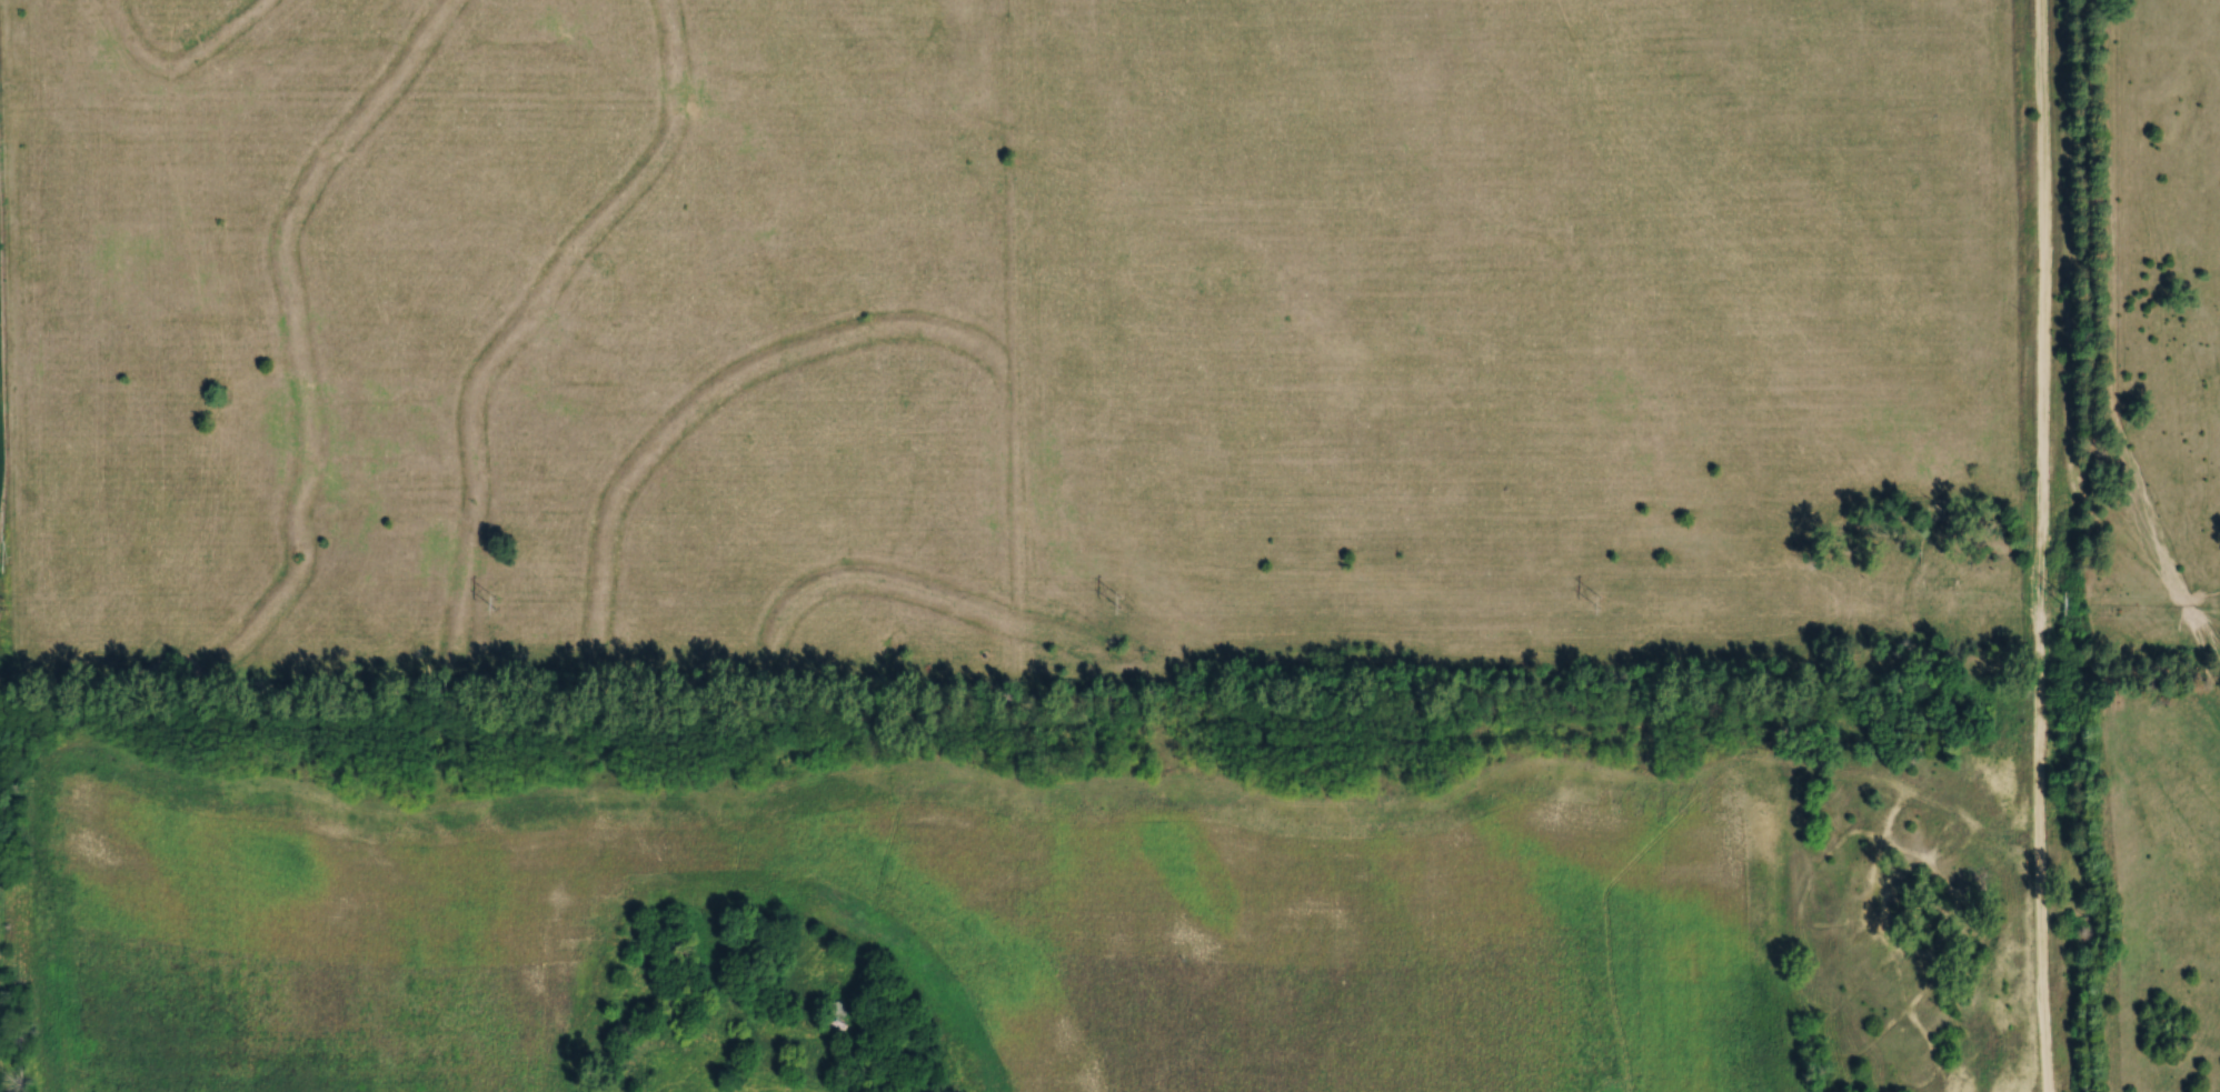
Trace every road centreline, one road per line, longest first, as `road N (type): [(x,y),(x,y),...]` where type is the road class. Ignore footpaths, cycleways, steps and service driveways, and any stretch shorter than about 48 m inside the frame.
road 1 (residential): [(2044,1091),(2034,691),(2042,278),(2037,0)]

